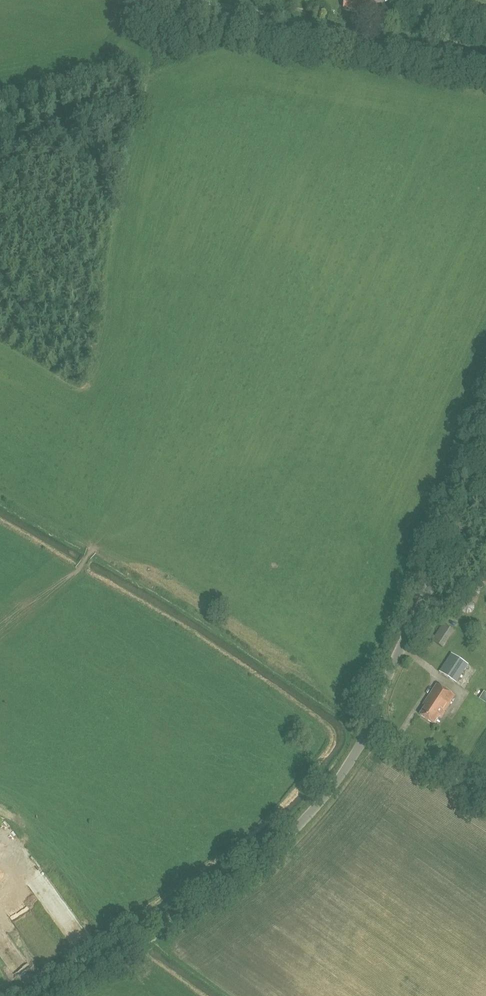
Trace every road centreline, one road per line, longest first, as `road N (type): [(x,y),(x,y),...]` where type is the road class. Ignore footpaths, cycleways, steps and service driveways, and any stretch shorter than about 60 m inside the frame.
road 1 (unclassified): [(57,995),(259,863),(334,784),(372,725)]
road 2 (primary): [(485,62),(174,0)]
road 3 (unclassified): [(372,725),(400,647),(485,468)]
road 4 (unclassified): [(485,801),(372,725)]

